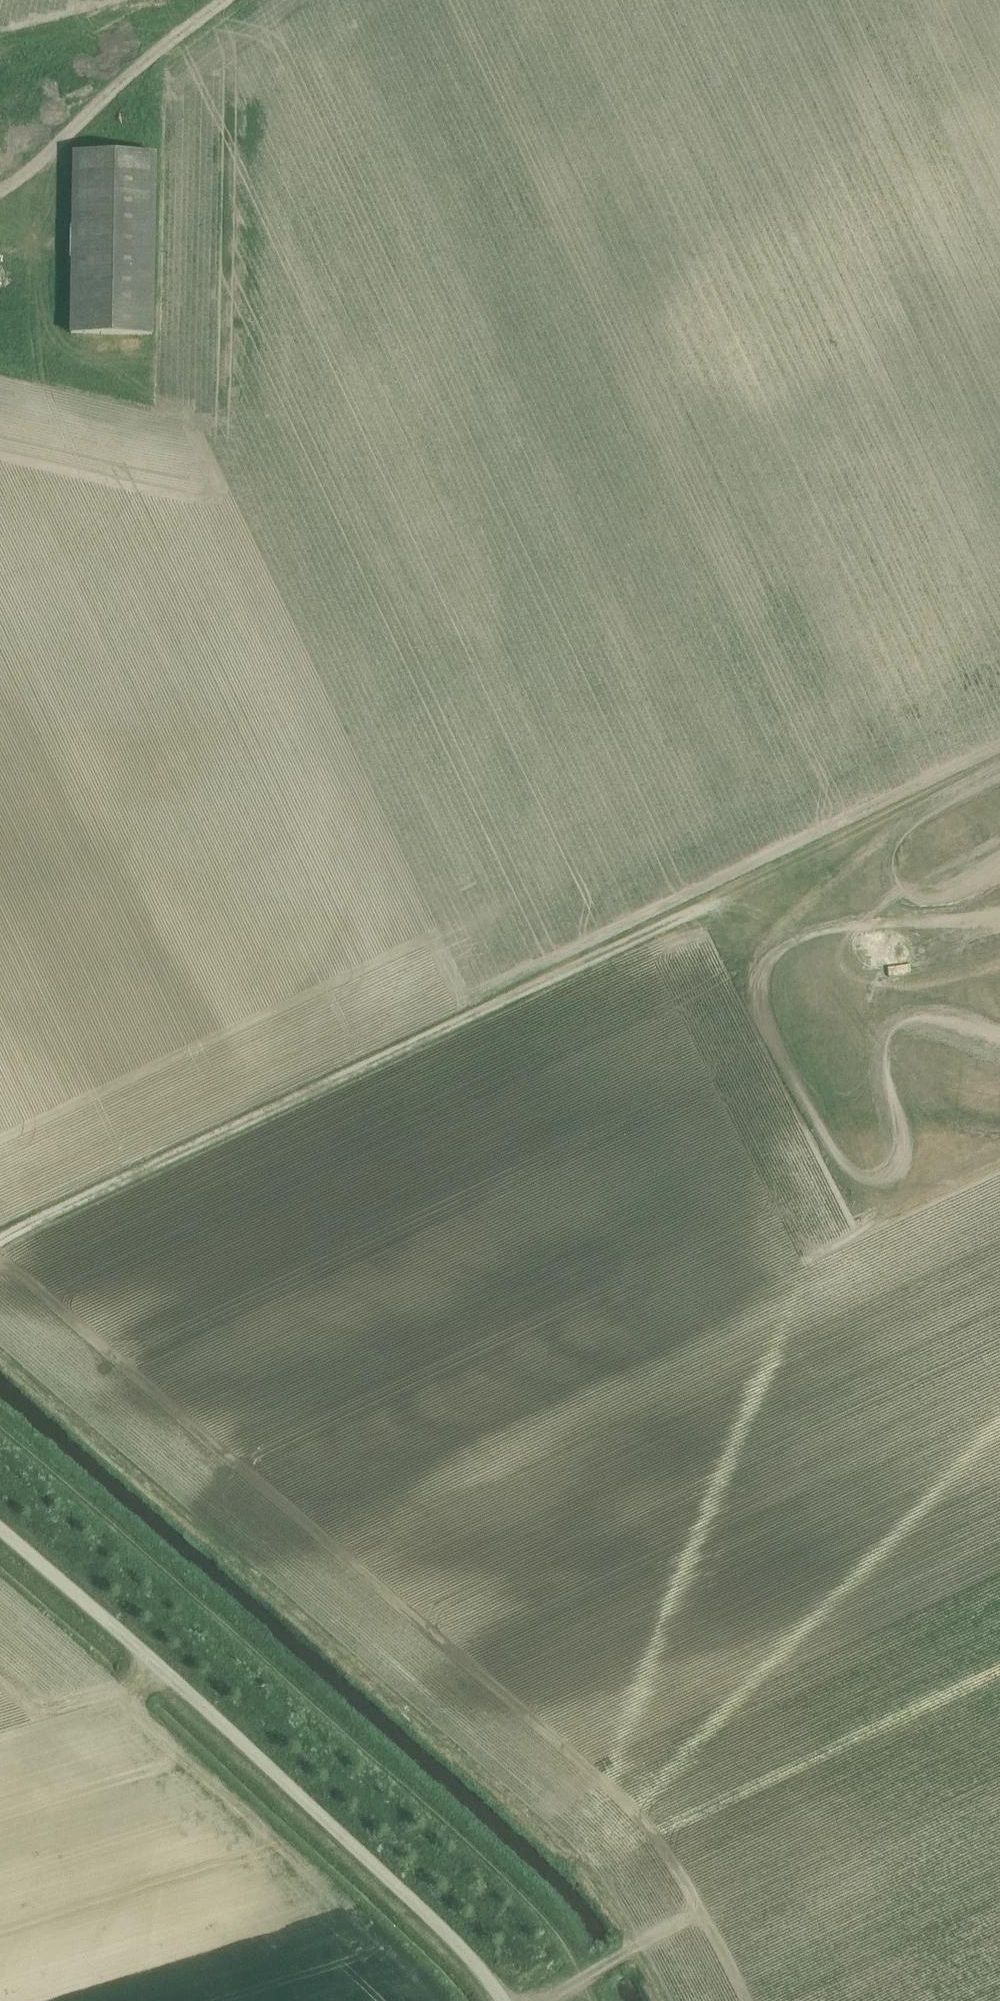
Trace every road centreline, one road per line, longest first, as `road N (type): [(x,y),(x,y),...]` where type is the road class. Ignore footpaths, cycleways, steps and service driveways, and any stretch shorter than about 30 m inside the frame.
road 1 (track): [(700,909),(0,1240)]
road 2 (unclassified): [(505,2000),(440,1926),(0,1536)]

